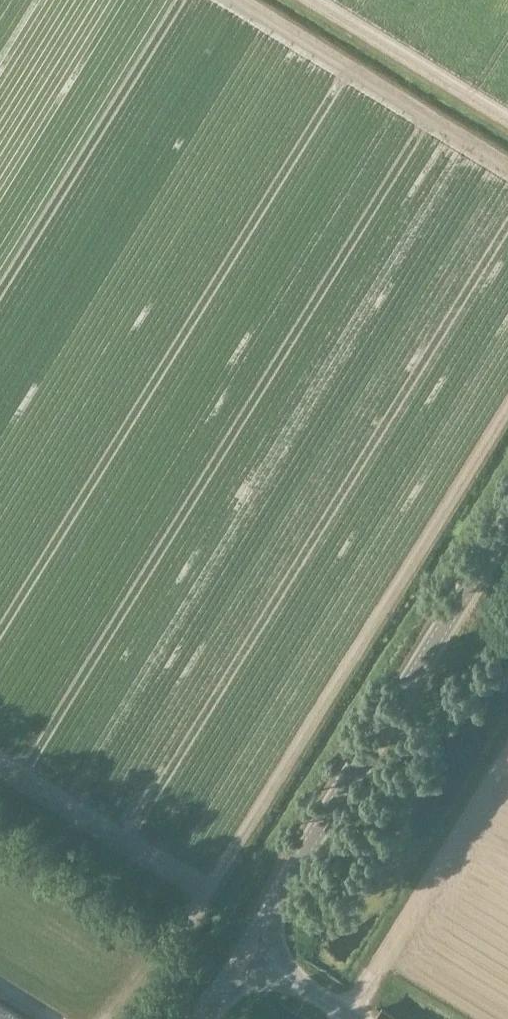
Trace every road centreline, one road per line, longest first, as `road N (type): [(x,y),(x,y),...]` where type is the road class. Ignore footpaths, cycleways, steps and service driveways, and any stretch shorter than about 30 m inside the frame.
road 1 (unclassified): [(265,963),(273,905),(507,519)]

